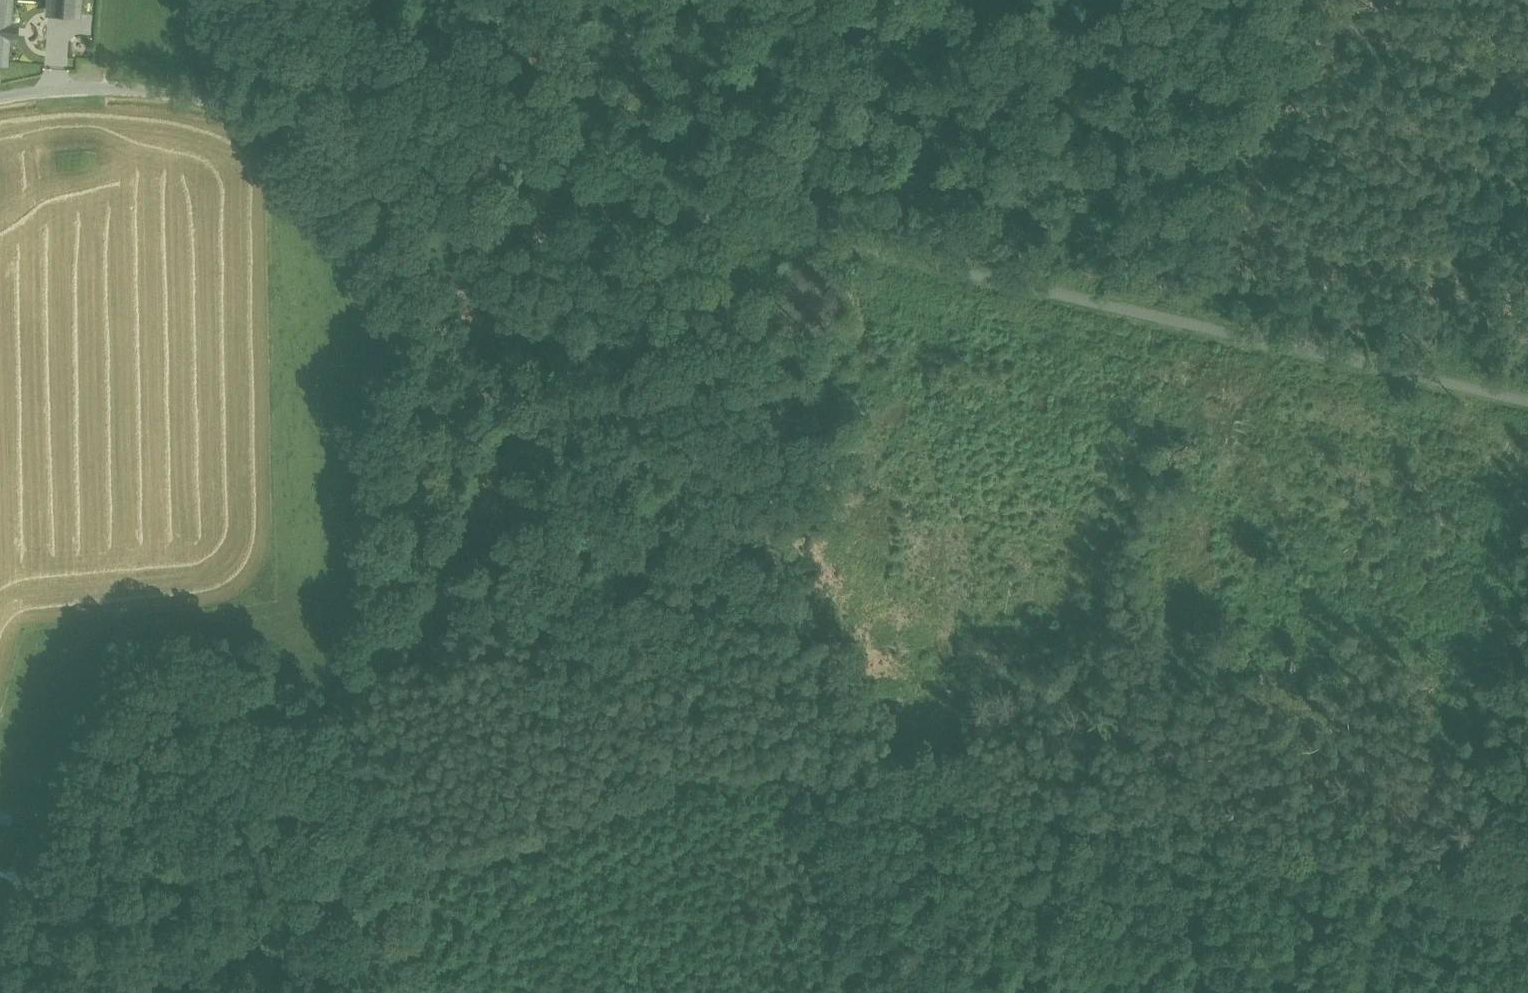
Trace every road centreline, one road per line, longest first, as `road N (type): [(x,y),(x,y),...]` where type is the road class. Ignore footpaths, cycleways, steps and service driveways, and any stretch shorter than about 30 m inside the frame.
road 1 (unclassified): [(0,99),(99,85),(172,94),(1527,403)]

